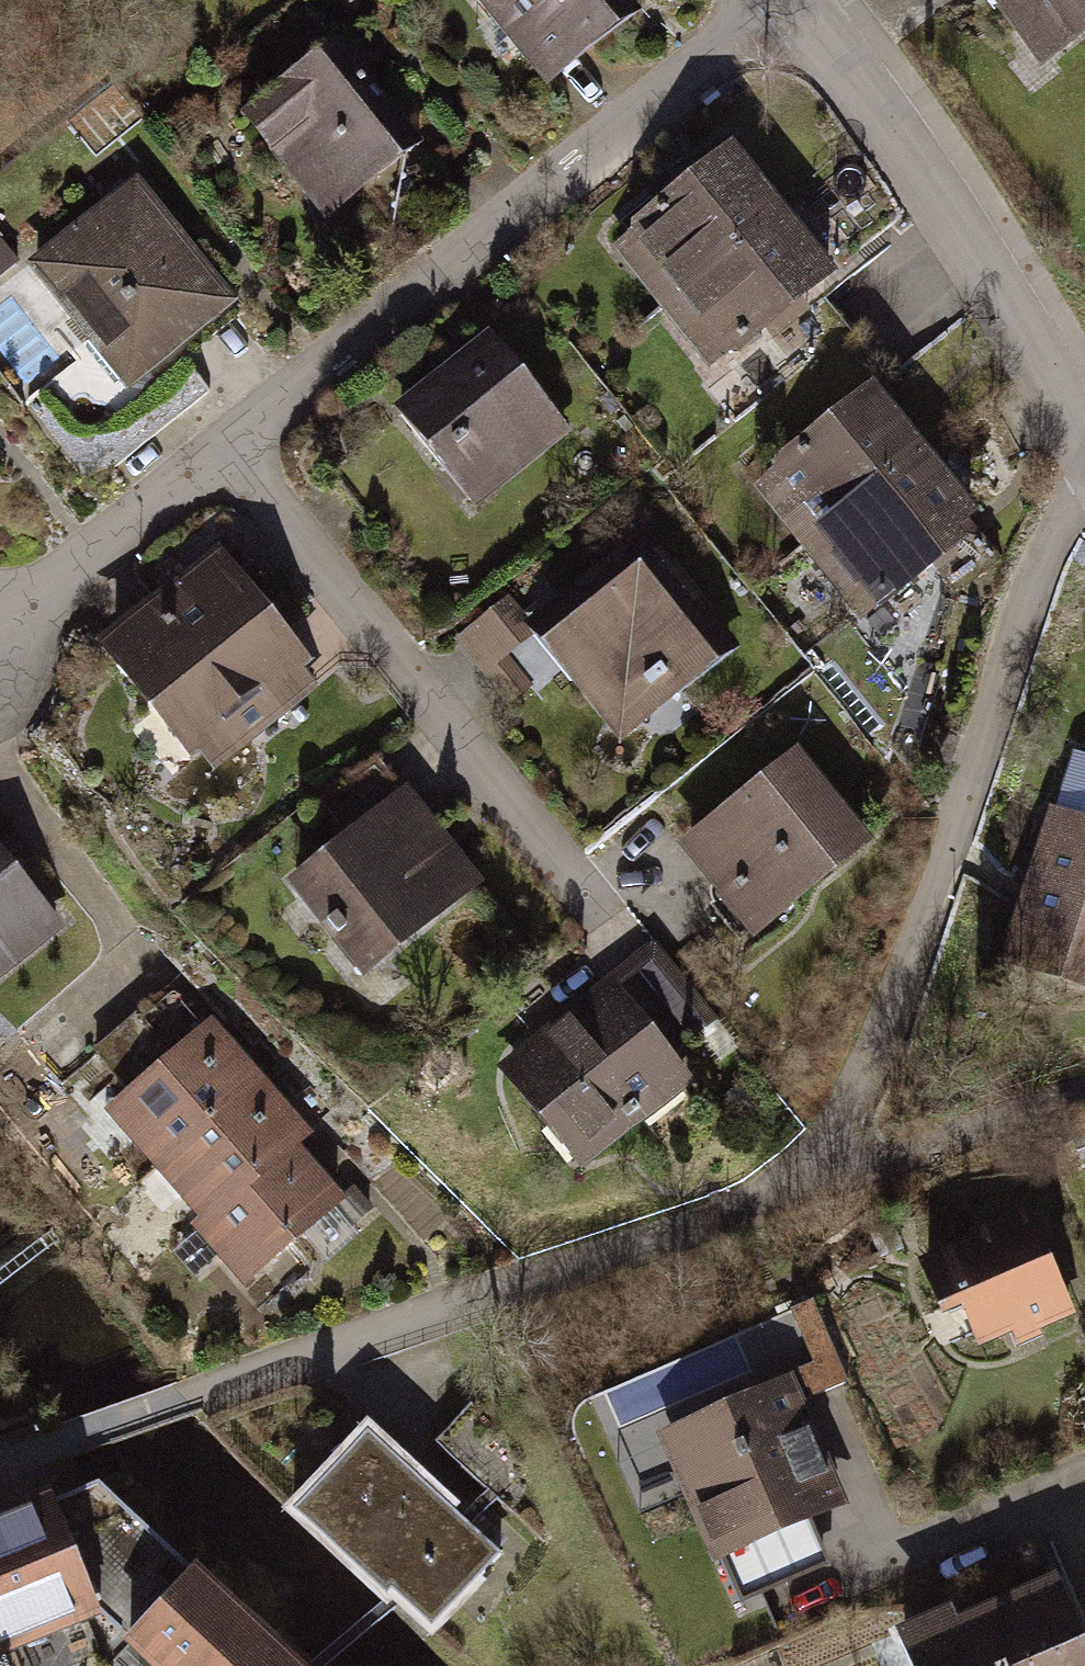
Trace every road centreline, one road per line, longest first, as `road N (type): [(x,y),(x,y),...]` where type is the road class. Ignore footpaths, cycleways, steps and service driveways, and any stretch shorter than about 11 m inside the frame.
road 1 (residential): [(1084,461),(1047,530),(939,903),(884,1045),(810,1179),(0,1455)]
road 2 (residential): [(751,0),(243,446)]
road 3 (residential): [(243,446),(594,916)]
road 4 (residential): [(1084,417),(801,0)]
road 5 (residential): [(243,446),(0,613)]
road 6 (residential): [(1084,1472),(933,1536)]

